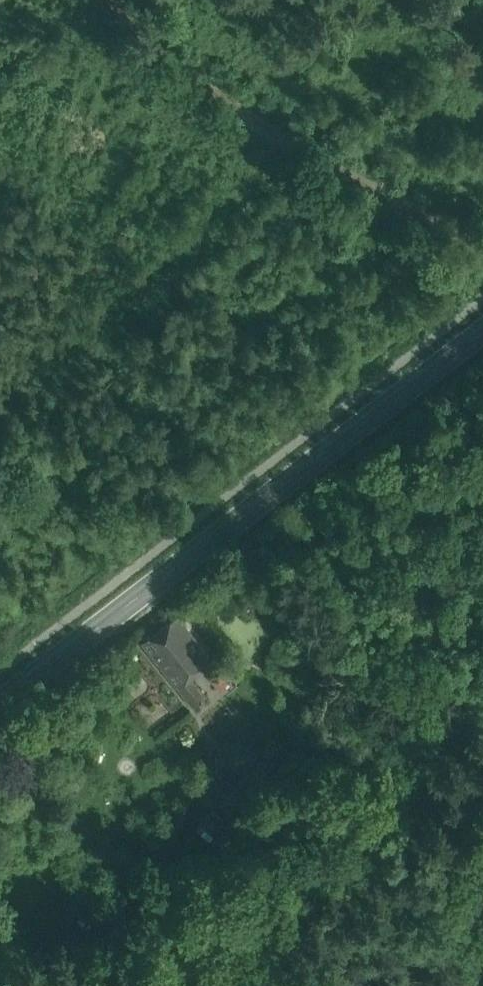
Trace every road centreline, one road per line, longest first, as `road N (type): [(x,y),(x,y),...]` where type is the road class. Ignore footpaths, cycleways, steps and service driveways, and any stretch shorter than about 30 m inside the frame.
road 1 (secondary): [(0,702),(482,330)]
road 2 (track): [(482,252),(145,50),(113,0)]

